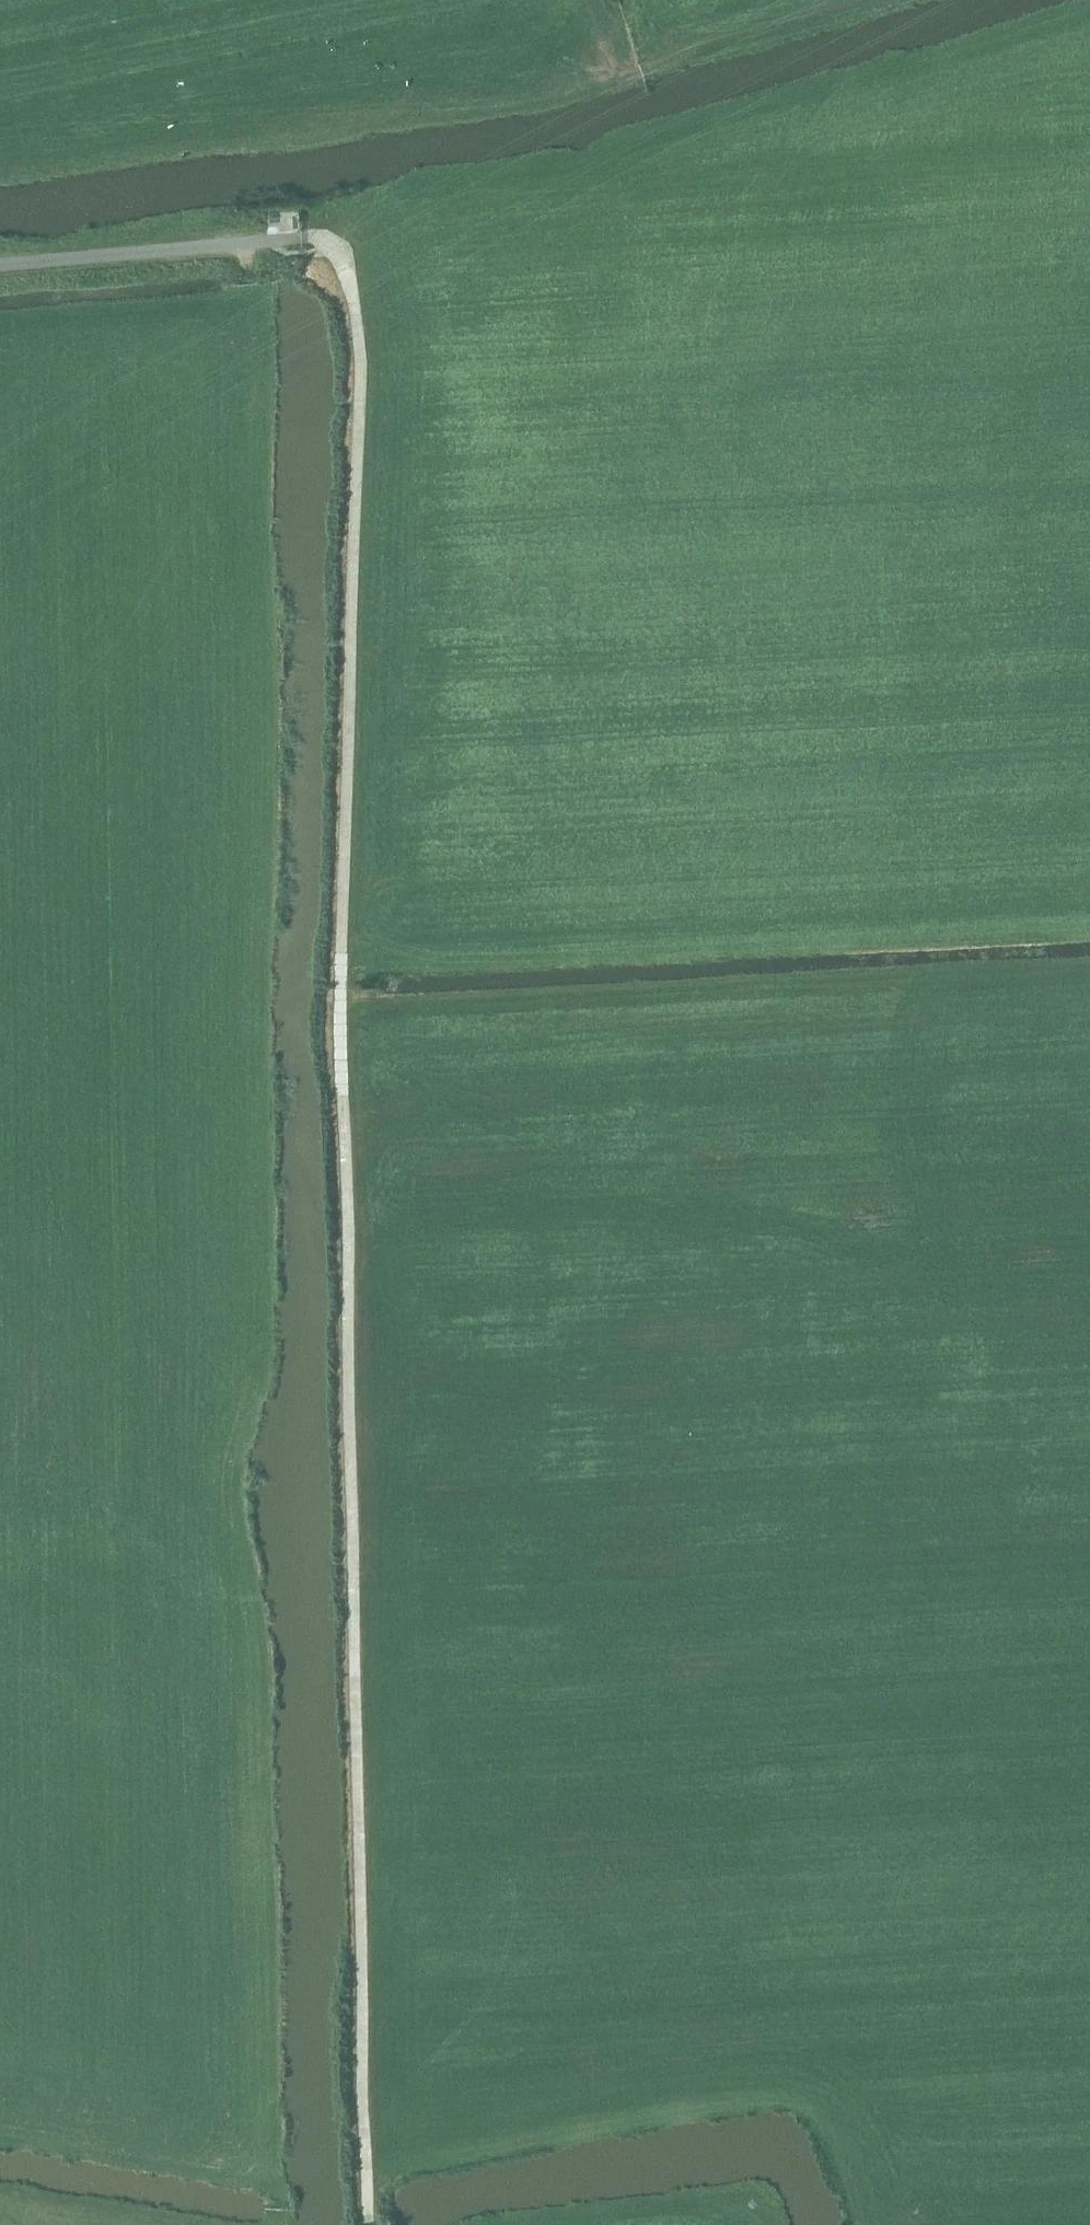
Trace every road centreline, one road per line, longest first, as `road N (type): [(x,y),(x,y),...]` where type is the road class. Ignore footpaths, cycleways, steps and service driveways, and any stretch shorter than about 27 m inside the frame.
road 1 (track): [(369,2224),(341,954),(361,379),(352,289),(337,248),(303,238),(268,241)]
road 2 (unclassified): [(268,241),(0,264)]

